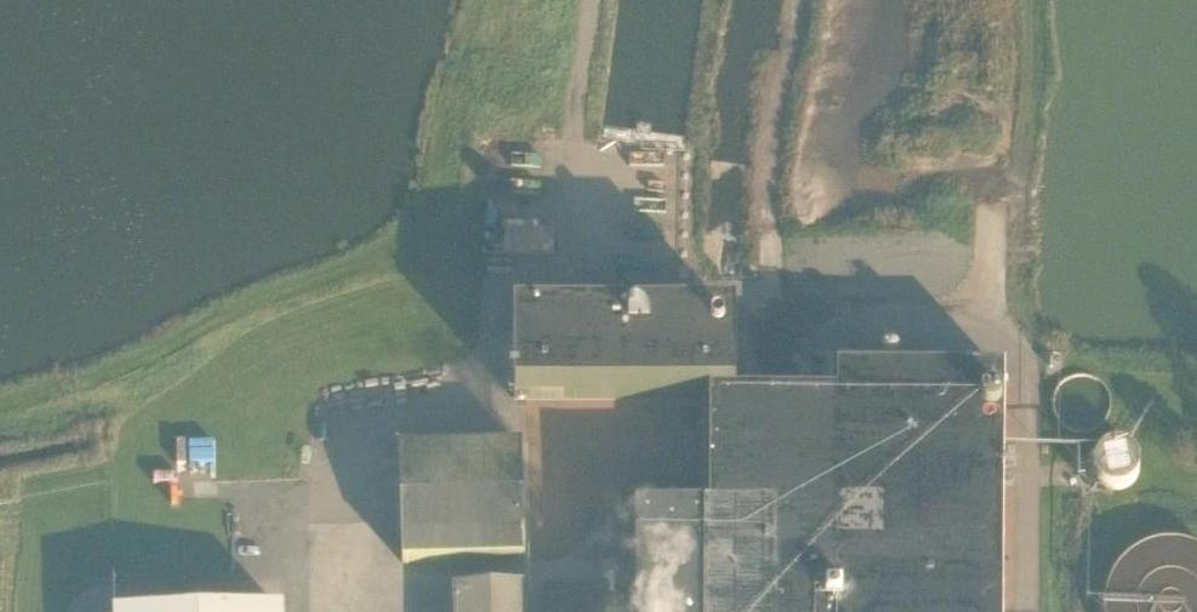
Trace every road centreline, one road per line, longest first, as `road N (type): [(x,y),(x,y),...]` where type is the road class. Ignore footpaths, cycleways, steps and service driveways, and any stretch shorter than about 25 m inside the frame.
road 1 (track): [(801,326),(778,305),(763,253),(791,0)]

